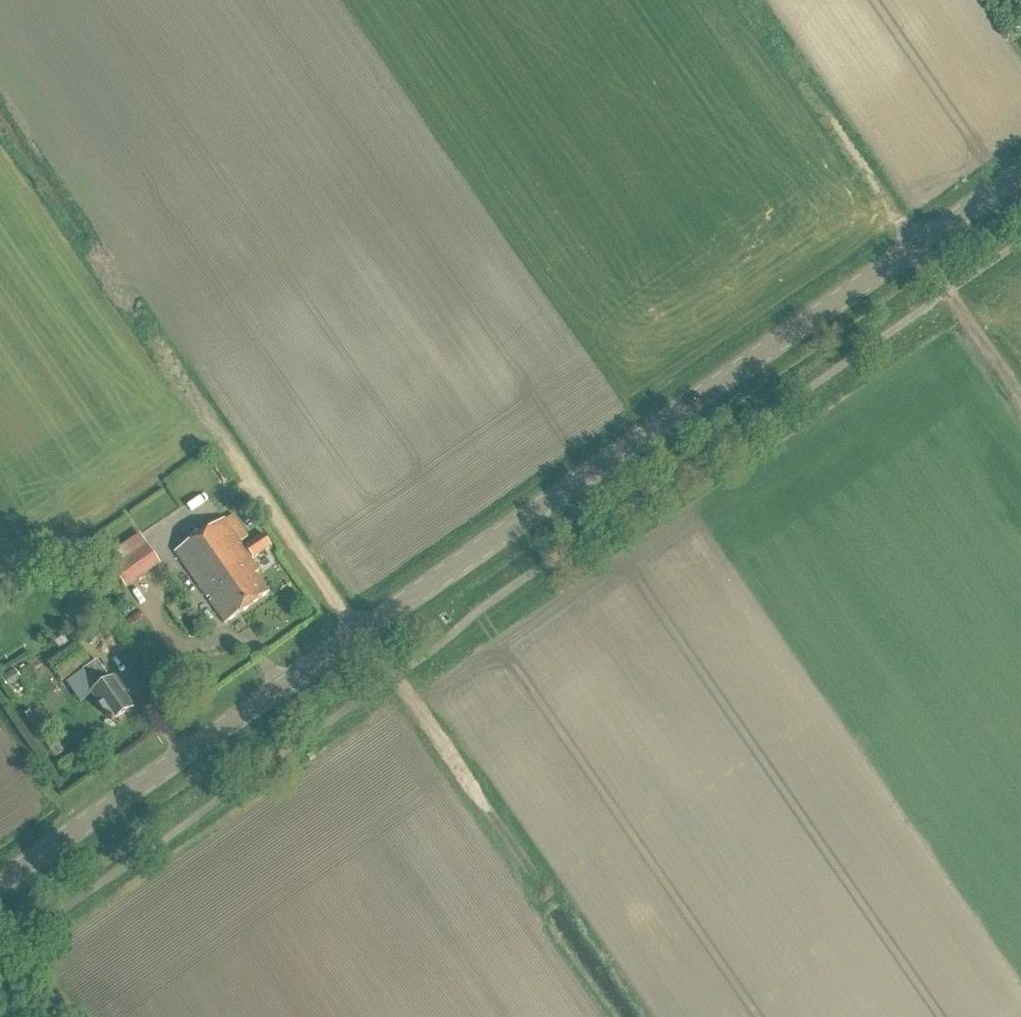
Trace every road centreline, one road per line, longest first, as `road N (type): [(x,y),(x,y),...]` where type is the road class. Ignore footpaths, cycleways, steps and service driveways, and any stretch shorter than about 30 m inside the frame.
road 1 (tertiary): [(0,883),(1020,173)]

